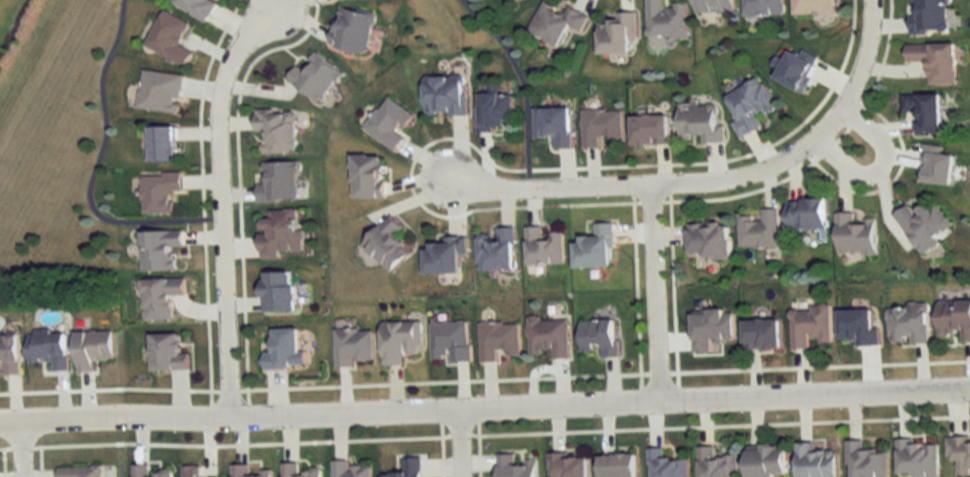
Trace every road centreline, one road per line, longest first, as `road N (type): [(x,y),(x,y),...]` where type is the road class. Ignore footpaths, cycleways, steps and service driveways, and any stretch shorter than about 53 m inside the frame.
road 1 (residential): [(0,420),(969,387)]
road 2 (residential): [(275,6),(234,54),(220,104),(231,413)]
road 3 (residential): [(875,0),(865,63),(820,136),(728,178),(653,181)]
road 4 (residential): [(653,181),(663,397)]
road 5 (residential): [(653,181),(510,186),(452,175)]
road 6 (residential): [(846,104),(883,138),(883,163),(854,168),(820,136)]

